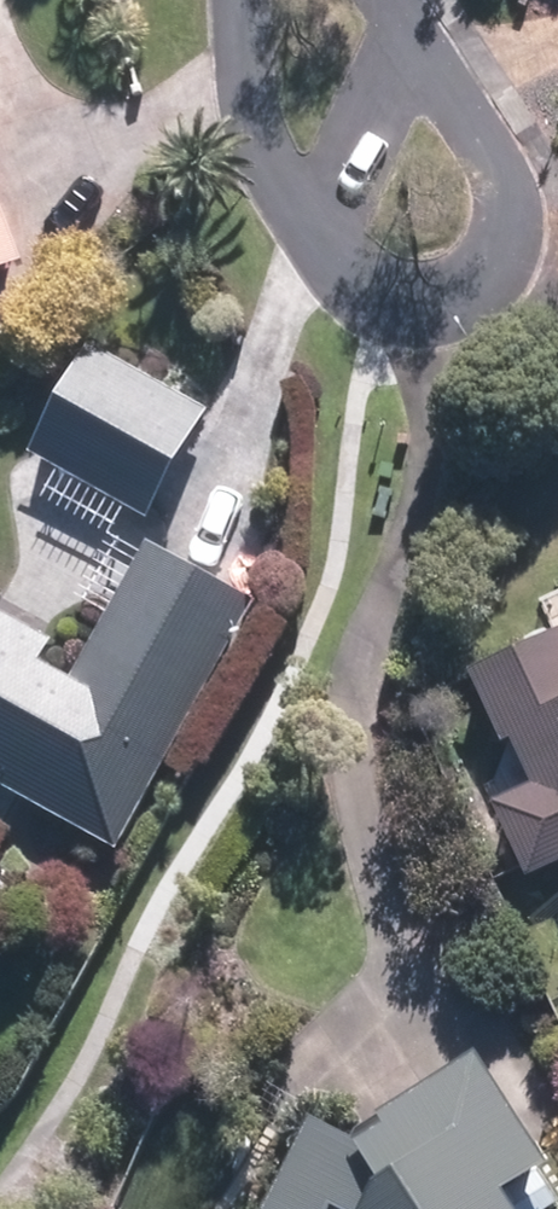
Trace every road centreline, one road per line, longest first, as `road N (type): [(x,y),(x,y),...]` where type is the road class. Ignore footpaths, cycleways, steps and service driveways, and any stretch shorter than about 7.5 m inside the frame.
road 1 (residential): [(507,274),(451,311),(409,316),(324,250),(251,131),(239,71),(238,0)]
road 2 (residential): [(385,0),(513,186),(521,229),(507,274)]

